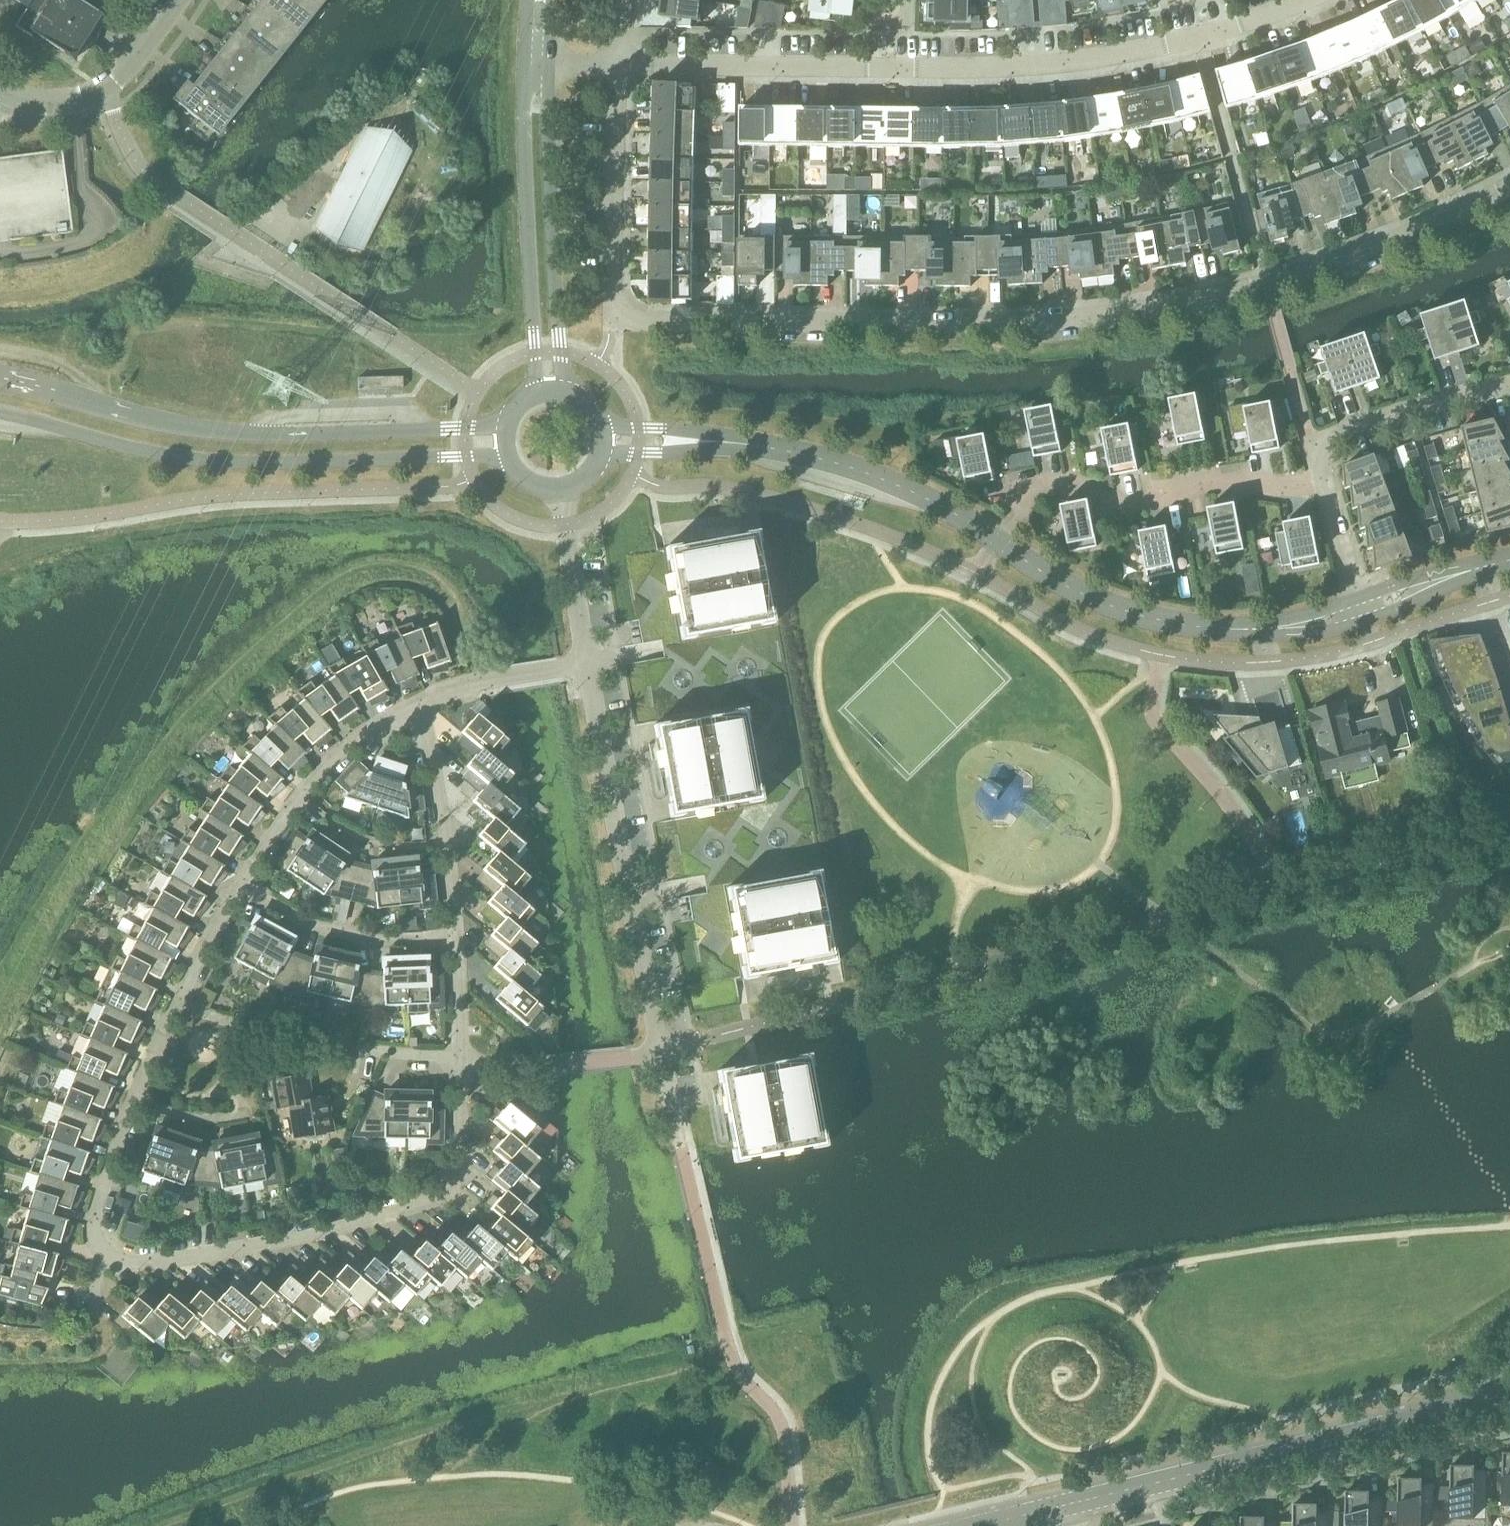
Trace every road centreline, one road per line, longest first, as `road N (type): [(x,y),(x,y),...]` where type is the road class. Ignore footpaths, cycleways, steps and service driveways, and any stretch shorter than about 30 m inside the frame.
road 1 (residential): [(618,322),(1081,320),(1269,282),(1509,185)]
road 2 (residential): [(465,1064),(455,1176),(442,1196),(290,1238),(139,1264),(106,1249),(97,1213),(140,1096),(176,1004),(239,887)]
road 3 (residential): [(1362,610),(1261,628),(1161,621),(1064,588),(930,500),(862,473),(740,446),(603,441)]
road 4 (residential): [(1316,0),(1170,48),(1042,67),(622,62)]
road 5 (tertiary): [(0,413),(199,460),(507,458)]
road 6 (tertiary): [(505,426),(256,436),(146,420),(0,381)]
road 7 (residential): [(681,1146),(586,655)]
road 8 (residential): [(1065,1503),(1509,1391)]
road 9 (tertiary): [(541,390),(525,59)]
road 10 (tertiary): [(550,60),(563,390)]
road 11 (residential): [(1021,501),(1068,487),(1143,504),(1218,482),(1323,483)]
road 12 (residential): [(239,887),(342,754),(427,703)]
road 13 (residential): [(618,322),(622,62)]
road 14 (residential): [(461,944),(427,703)]
road 15 (residential): [(239,887),(344,936),(461,944)]
road 16 (residential): [(1509,384),(1313,447)]
road 17 (residential): [(586,655),(562,488)]
road 18 (residential): [(427,703),(498,675),(586,655)]
road 19 (residential): [(1509,560),(1362,610)]
road 20 (residential): [(314,1043),(465,1064)]
road 21 (residential): [(1362,610),(1323,483)]

